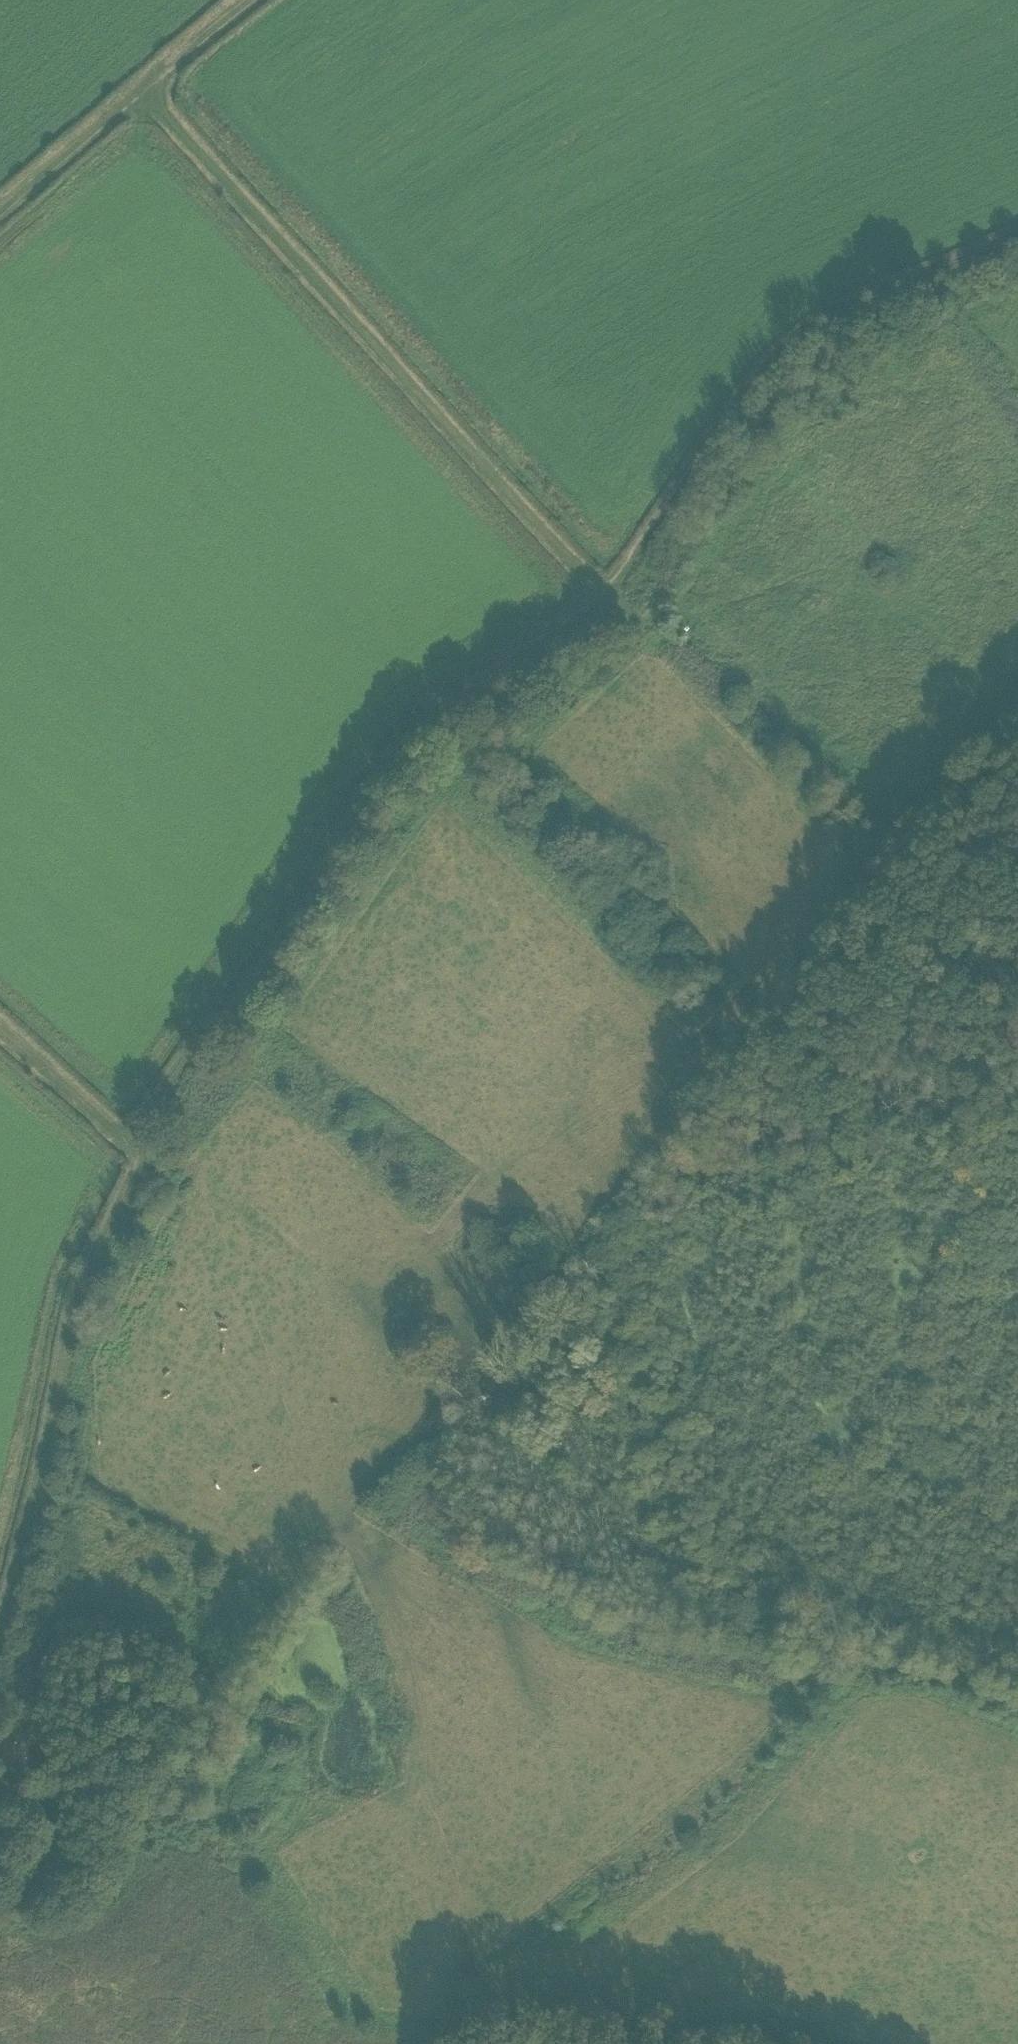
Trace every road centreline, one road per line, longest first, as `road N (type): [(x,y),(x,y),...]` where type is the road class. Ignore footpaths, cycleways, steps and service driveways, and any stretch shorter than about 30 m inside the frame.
road 1 (track): [(64,0),(104,2043)]
road 2 (track): [(140,1141),(395,726),(619,577),(779,334),(1017,234)]
road 3 (track): [(603,592),(173,118),(149,81)]
road 4 (track): [(0,1655),(88,1248),(140,1141)]
road 5 (track): [(245,0),(0,214)]
road 6 (track): [(0,1021),(140,1141)]

